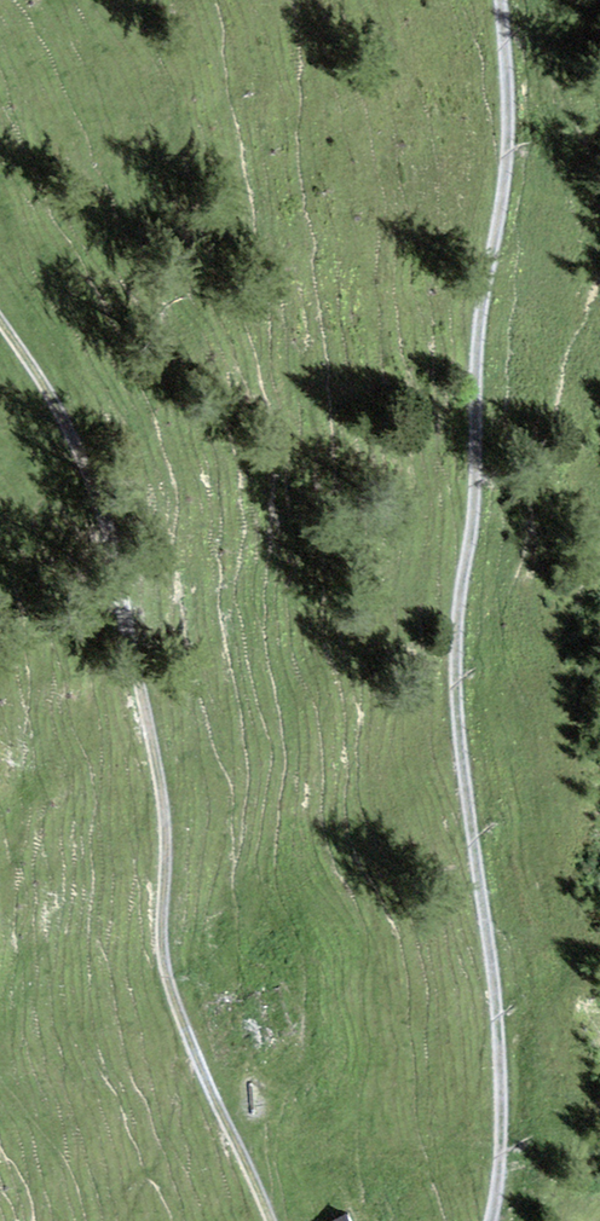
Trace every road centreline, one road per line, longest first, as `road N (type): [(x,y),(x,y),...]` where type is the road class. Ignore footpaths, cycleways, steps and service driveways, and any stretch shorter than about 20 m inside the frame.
road 1 (track): [(499,0),(506,175),(482,305),(477,465),(457,627),(457,704),(500,1054),(491,1220)]
road 2 (track): [(271,1220),(164,959),(163,808),(101,522),(73,438),(0,319)]

